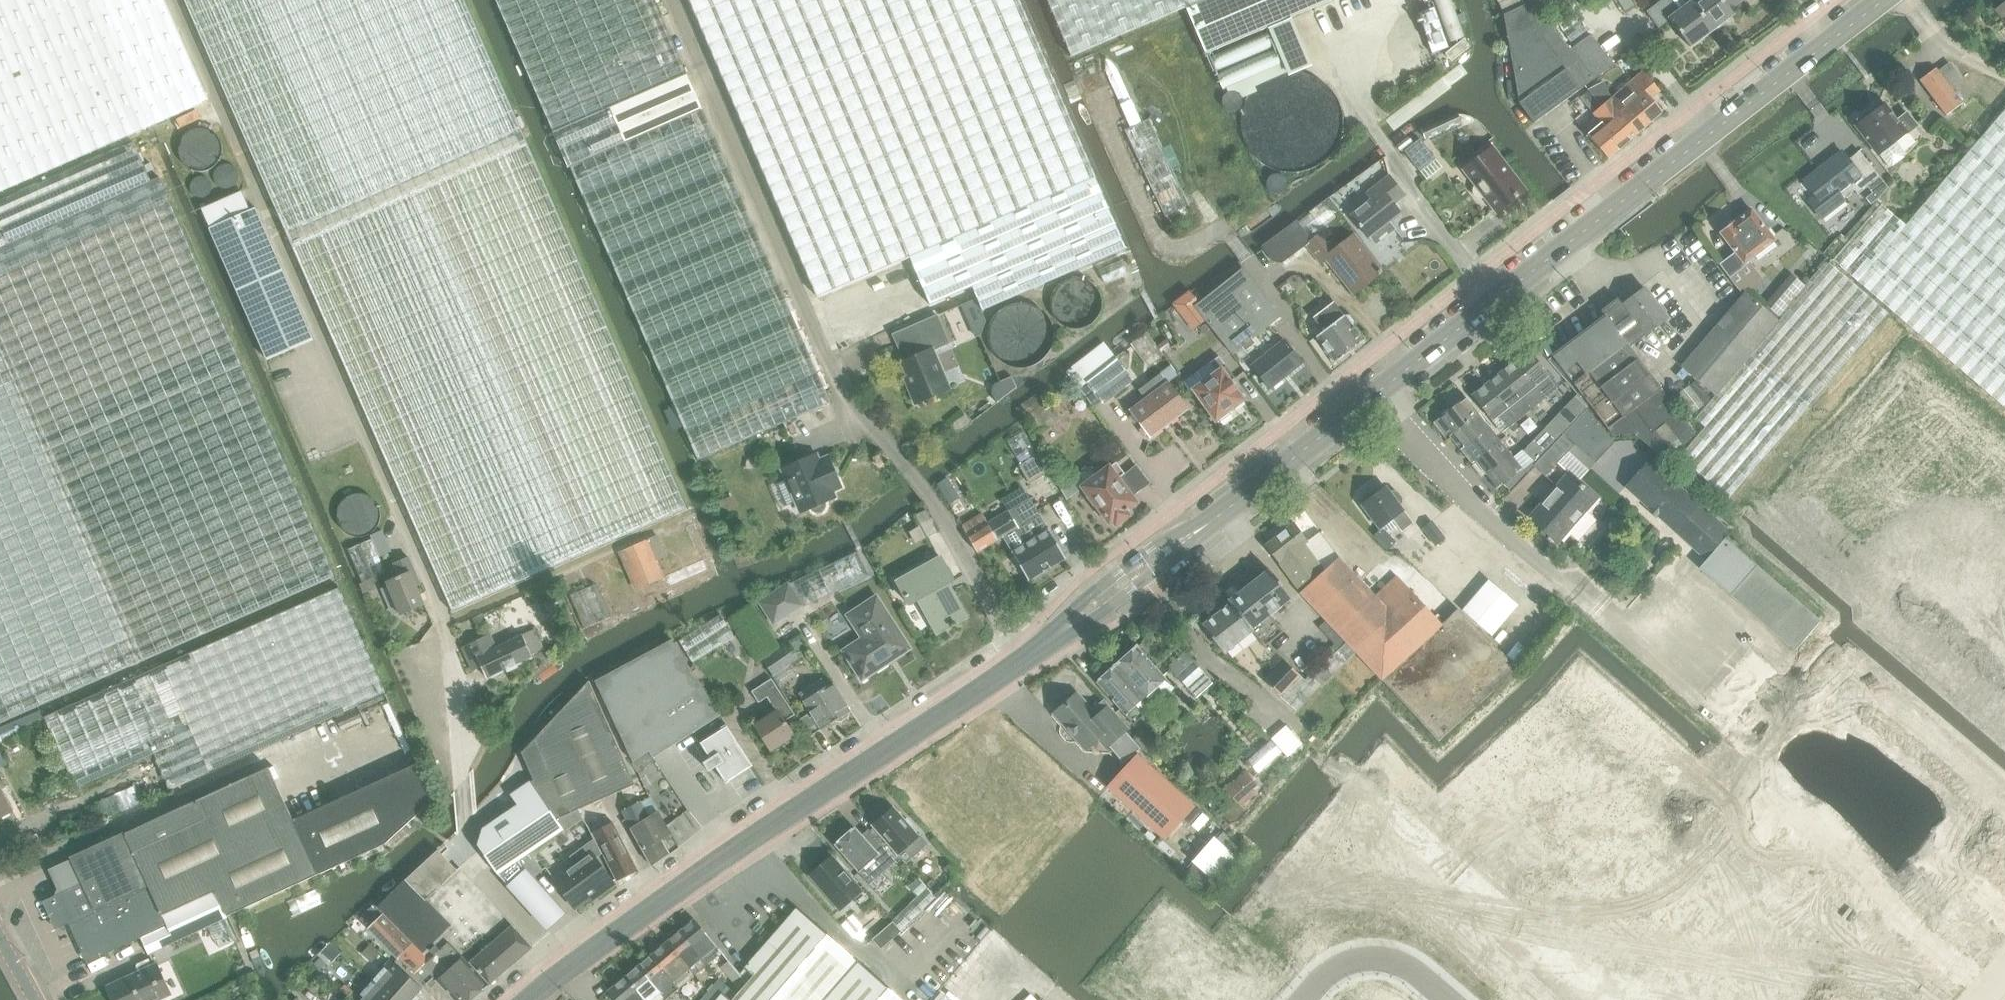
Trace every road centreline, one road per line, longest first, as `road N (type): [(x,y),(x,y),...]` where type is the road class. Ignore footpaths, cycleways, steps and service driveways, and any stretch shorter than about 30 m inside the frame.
road 1 (unclassified): [(573,966),(462,844),(490,803),(423,553),(176,0)]
road 2 (unclassified): [(1037,652),(997,614),(930,498),(854,411),(675,0)]
road 3 (secondary): [(1379,393),(1886,0)]
road 4 (secondary): [(573,966),(1037,652)]
road 5 (residential): [(1574,586),(1423,450),(1379,393)]
road 6 (secondary): [(1198,529),(1379,393)]
road 7 (unclassified): [(1294,999),(1334,963),(1379,956),(1403,961),(1448,999)]
road 8 (secondary): [(1131,566),(1069,614),(1037,652)]
road 9 (secondary): [(1037,652),(1142,581)]

